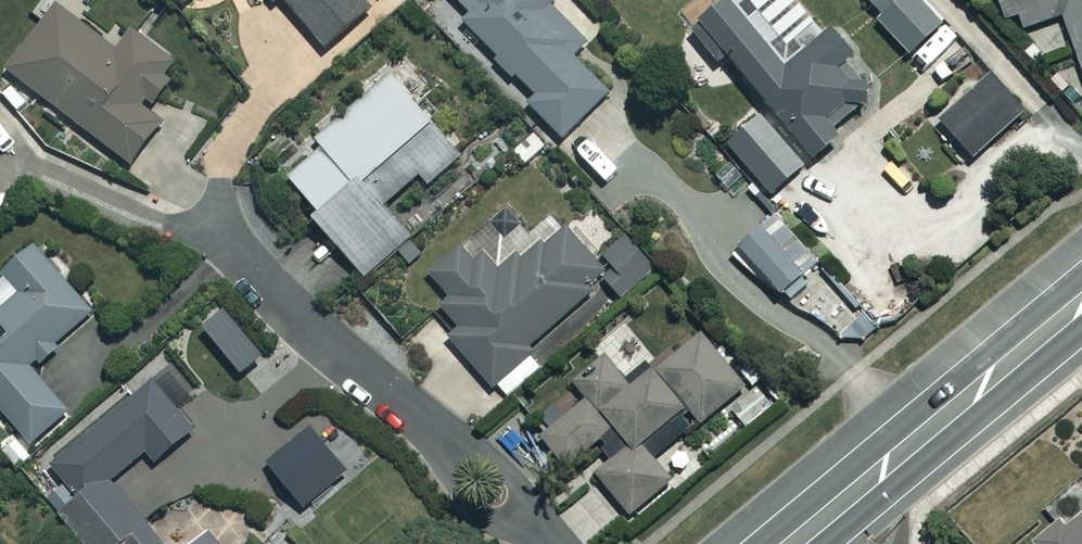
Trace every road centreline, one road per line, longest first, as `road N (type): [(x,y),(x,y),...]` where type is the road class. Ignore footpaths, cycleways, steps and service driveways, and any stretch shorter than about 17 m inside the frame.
road 1 (residential): [(222,240),(546,543)]
road 2 (secondary): [(1081,303),(793,543)]

